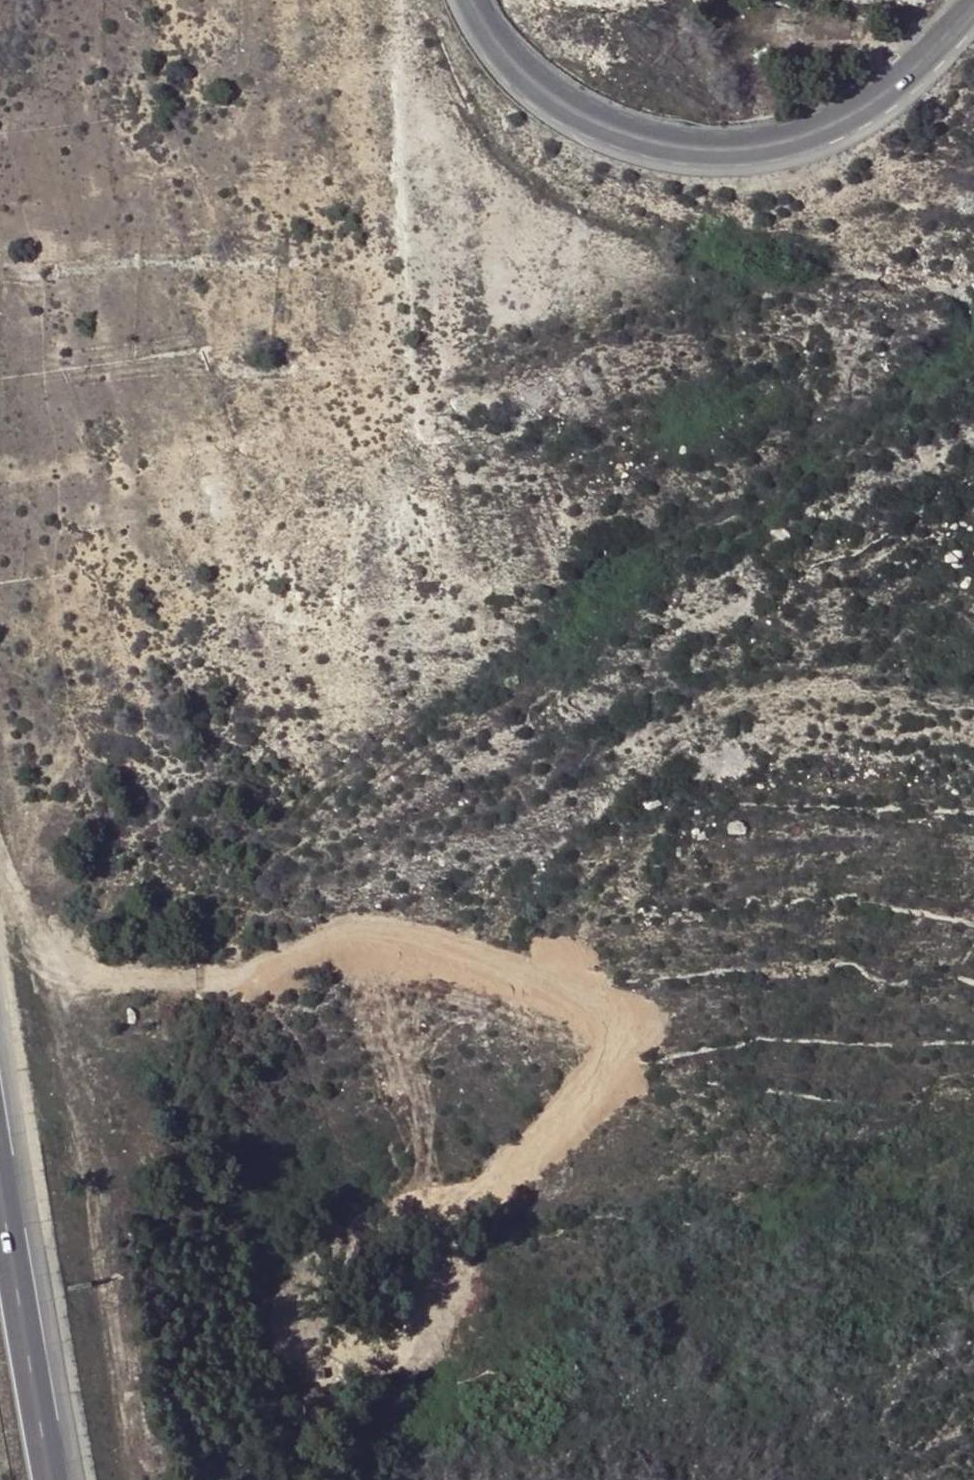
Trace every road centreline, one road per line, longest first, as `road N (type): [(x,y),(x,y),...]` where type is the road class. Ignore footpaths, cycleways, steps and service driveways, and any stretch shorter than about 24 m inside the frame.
road 1 (secondary): [(463,0),(505,62),(563,113),(623,144),(693,160),(807,150),(862,121),(973,9)]
road 2 (motorway): [(54,1479),(0,1145)]

